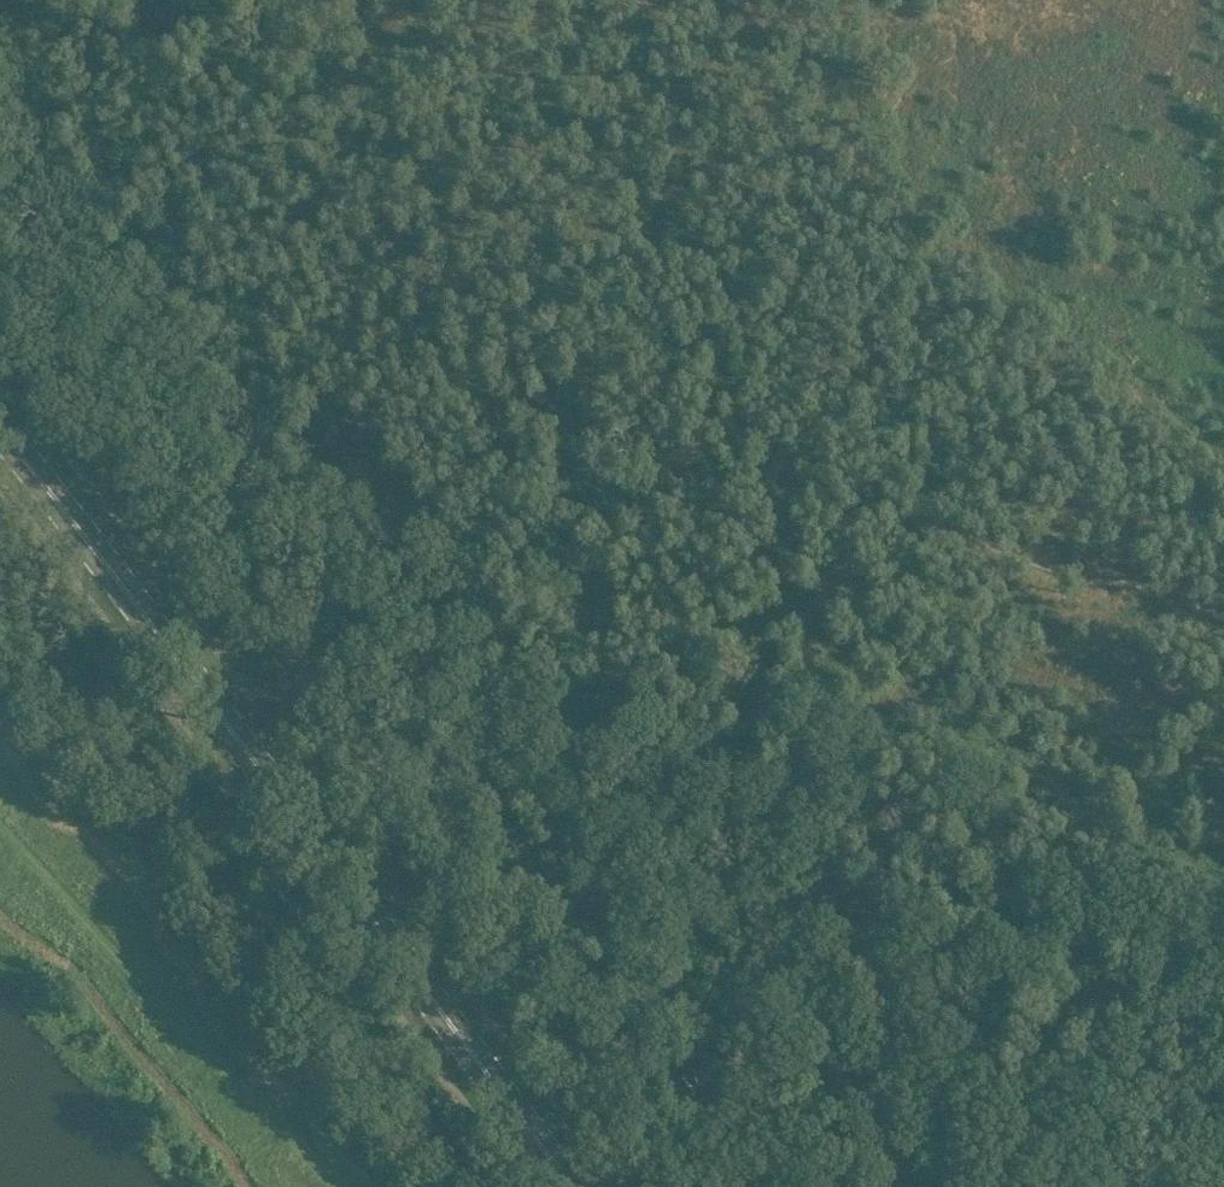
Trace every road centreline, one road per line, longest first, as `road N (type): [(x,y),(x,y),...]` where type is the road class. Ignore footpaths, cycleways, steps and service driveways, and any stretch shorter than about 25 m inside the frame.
road 1 (primary): [(580,1186),(0,417)]
road 2 (track): [(0,836),(299,1186)]

